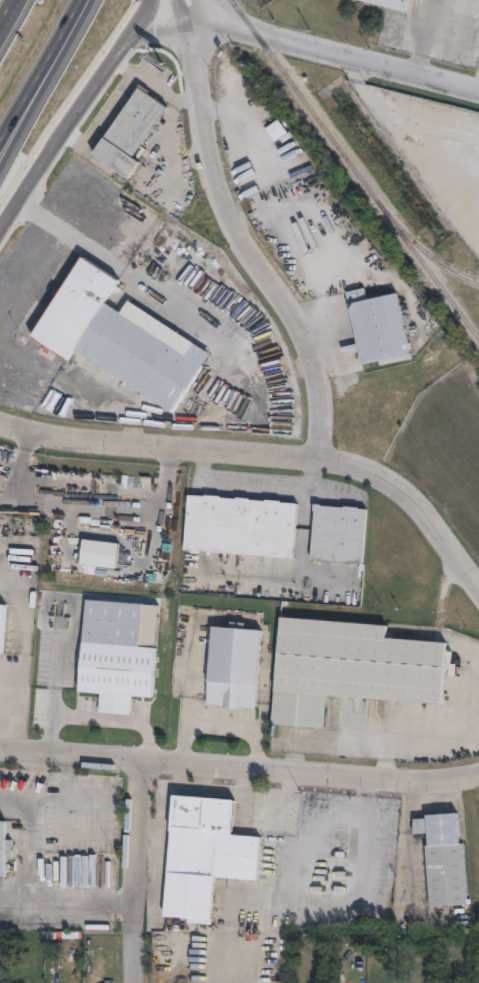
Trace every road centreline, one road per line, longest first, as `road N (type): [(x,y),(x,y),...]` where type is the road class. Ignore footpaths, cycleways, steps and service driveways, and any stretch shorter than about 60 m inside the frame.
road 1 (residential): [(478,583),(418,501),(347,453),(77,431),(0,410)]
road 2 (residential): [(0,746),(423,779),(478,773)]
road 3 (residential): [(324,448),(315,352),(232,201),(202,105),(196,25)]
road 4 (tertiary): [(196,25),(253,30),(478,88)]
road 5 (residential): [(140,982),(145,756)]
road 6 (secondary): [(0,219),(99,78)]
road 7 (motorway): [(26,105),(85,0)]

